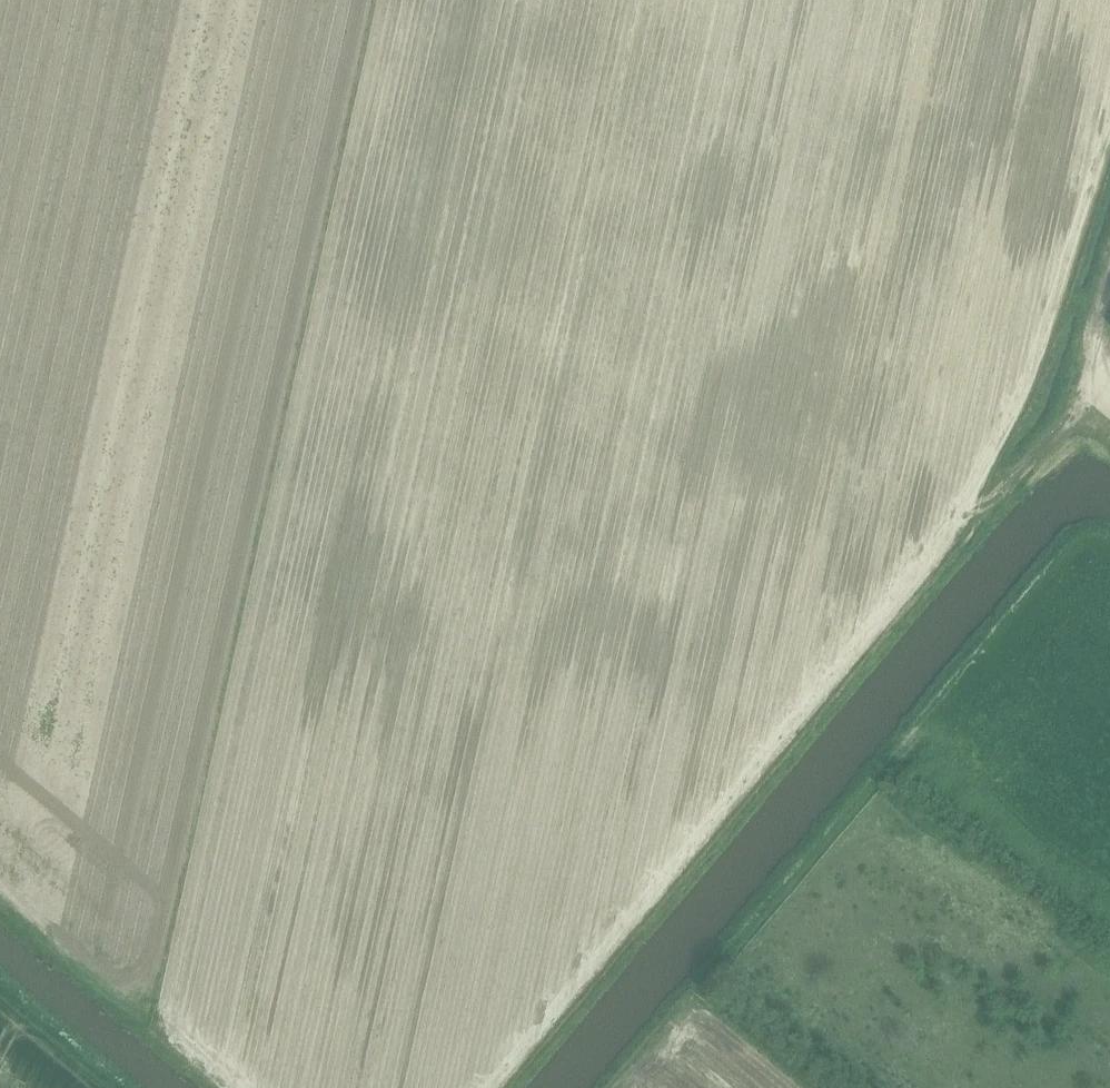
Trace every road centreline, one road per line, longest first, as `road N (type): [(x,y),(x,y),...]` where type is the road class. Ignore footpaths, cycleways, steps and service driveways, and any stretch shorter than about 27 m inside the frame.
road 1 (track): [(1109,294),(1083,383),(1100,394),(985,502)]

